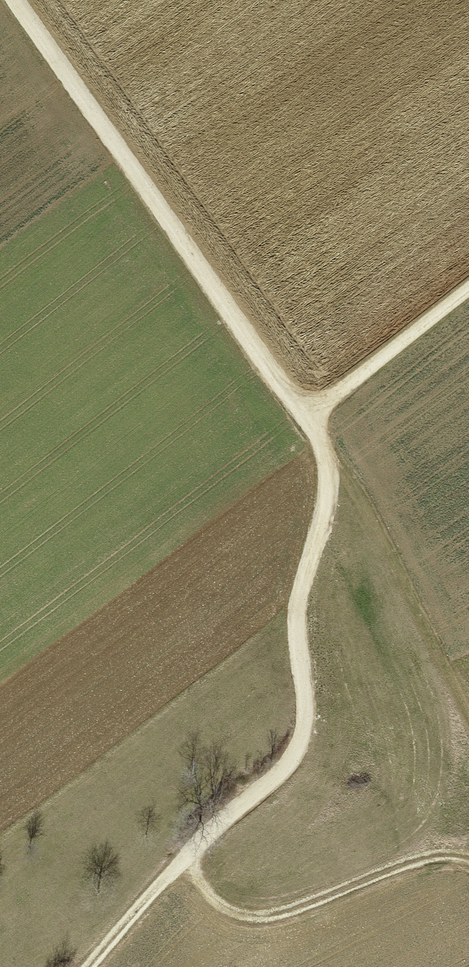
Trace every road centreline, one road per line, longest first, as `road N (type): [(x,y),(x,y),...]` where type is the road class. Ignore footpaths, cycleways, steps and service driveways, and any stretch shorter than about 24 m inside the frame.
road 1 (track): [(310,418),(14,0)]
road 2 (track): [(310,418),(324,456),(323,501),(298,604),(301,739),(289,765),(198,845)]
road 3 (track): [(468,859),(410,860),(263,916),(222,907),(205,892),(195,871),(198,845)]
road 4 (track): [(468,292),(310,418)]
road 5 (track): [(198,845),(89,966)]

